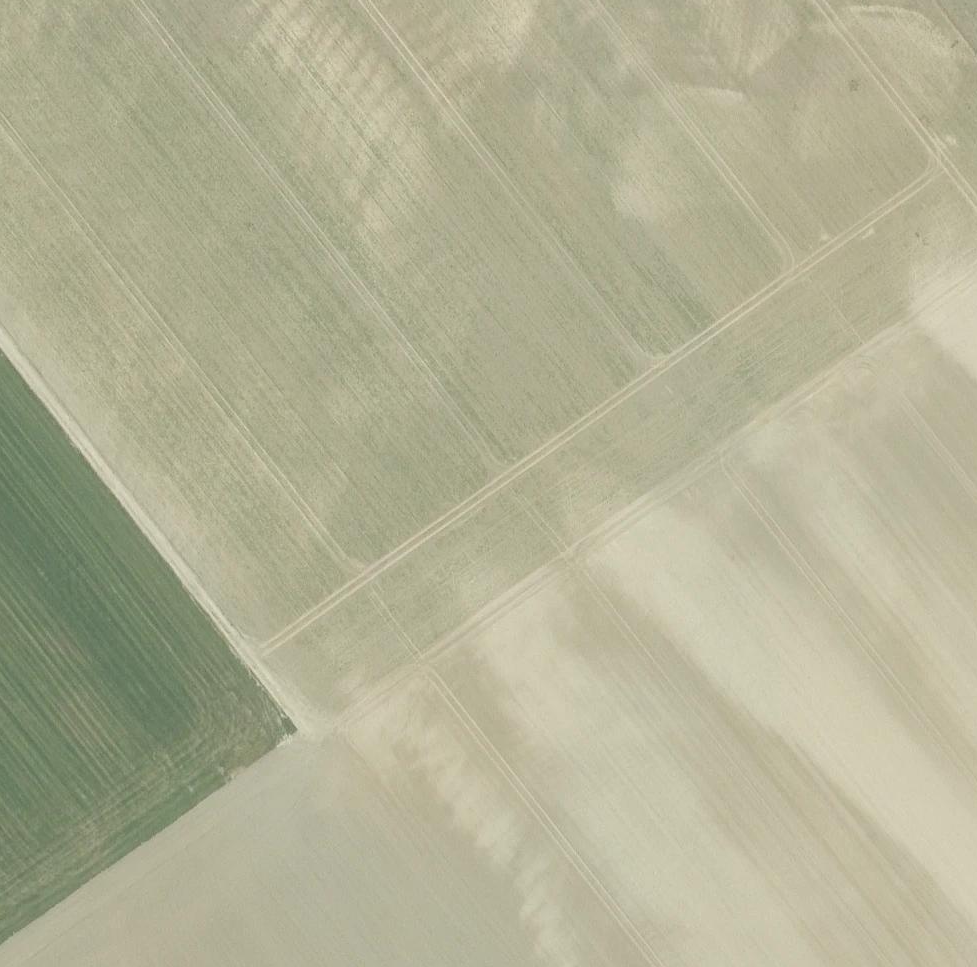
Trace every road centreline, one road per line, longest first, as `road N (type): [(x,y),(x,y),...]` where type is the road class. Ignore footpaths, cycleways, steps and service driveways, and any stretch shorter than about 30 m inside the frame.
road 1 (track): [(310,734),(0,336)]

